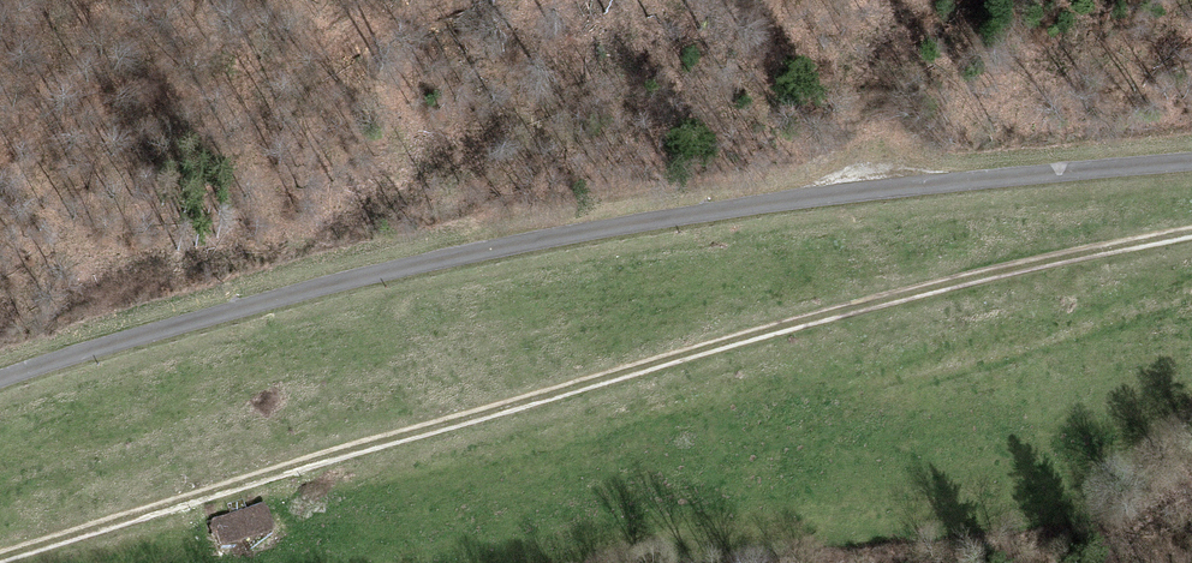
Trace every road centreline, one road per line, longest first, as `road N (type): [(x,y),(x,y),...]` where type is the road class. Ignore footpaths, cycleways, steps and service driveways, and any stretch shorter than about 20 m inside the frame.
road 1 (track): [(0,561),(672,359),(951,284),(1191,231)]
road 2 (unclassified): [(0,380),(416,264),(574,234),(805,197),(1191,160)]

